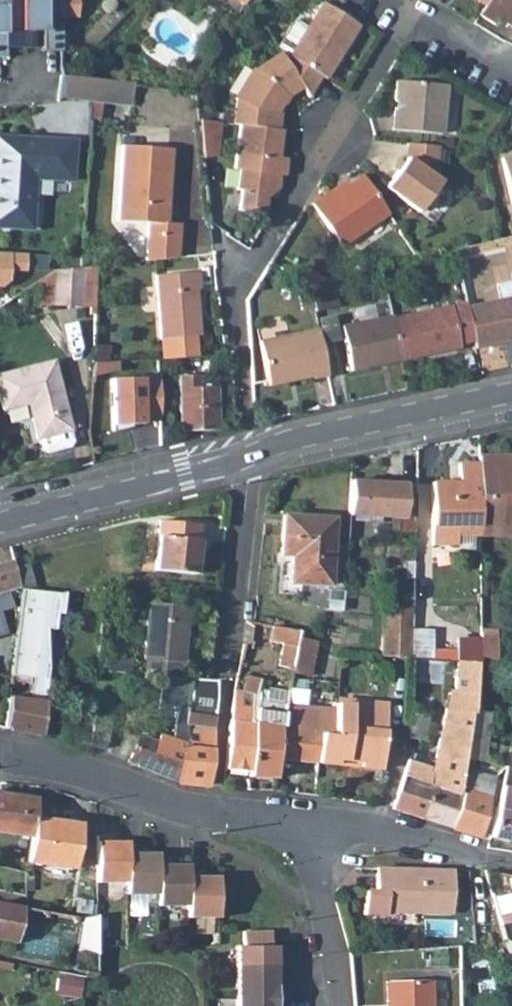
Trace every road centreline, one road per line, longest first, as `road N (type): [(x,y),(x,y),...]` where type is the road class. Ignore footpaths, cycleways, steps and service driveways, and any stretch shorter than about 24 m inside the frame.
road 1 (residential): [(248,457),(235,291),(408,13)]
road 2 (residential): [(310,826),(212,811),(0,752)]
road 3 (residential): [(248,457),(291,440),(511,395)]
road 4 (residential): [(0,518),(248,457)]
road 5 (residential): [(226,680),(248,457)]
road 6 (residential): [(511,862),(370,829),(310,826)]
road 7 (residential): [(310,826),(342,1005)]

